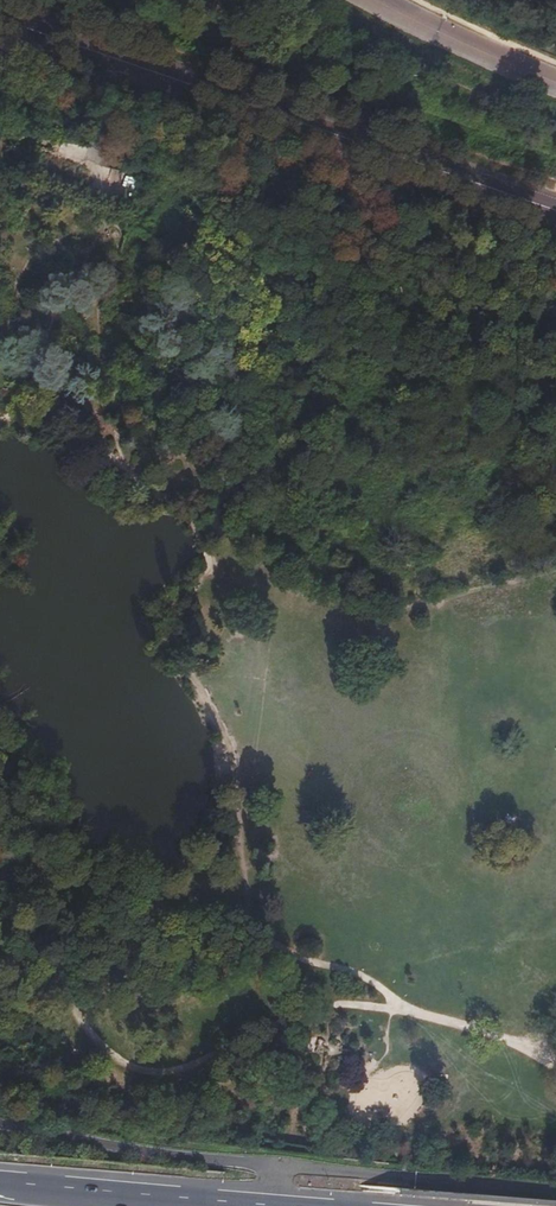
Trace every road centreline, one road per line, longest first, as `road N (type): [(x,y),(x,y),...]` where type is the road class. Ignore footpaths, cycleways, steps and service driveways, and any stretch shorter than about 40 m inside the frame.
road 1 (secondary): [(0,20),(555,212)]
road 2 (motorway): [(250,1205),(0,1184)]

